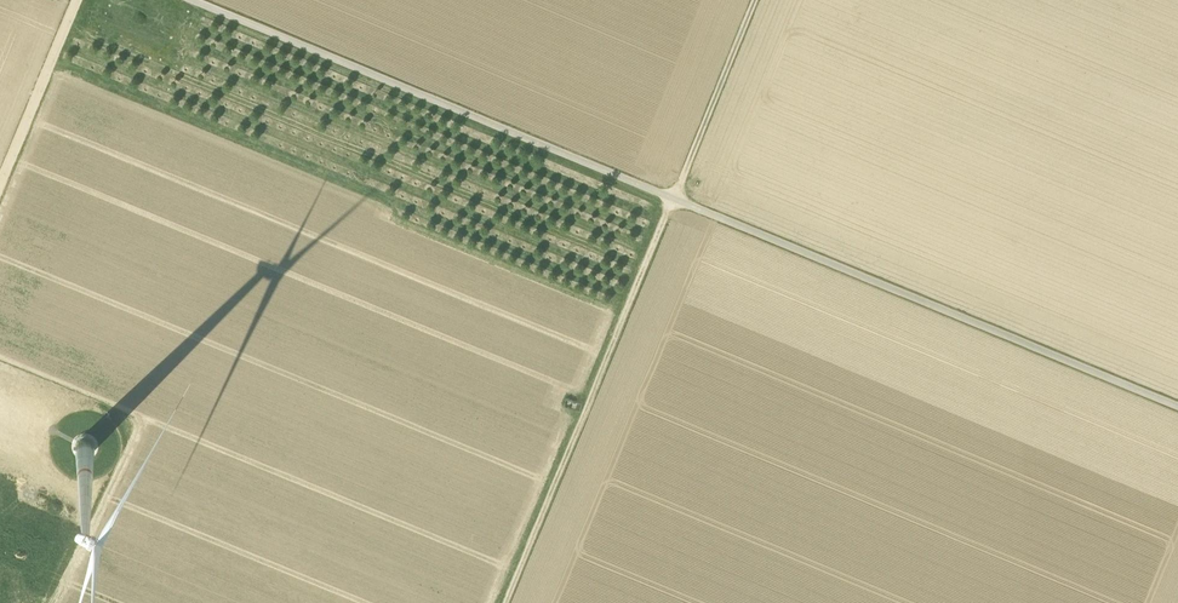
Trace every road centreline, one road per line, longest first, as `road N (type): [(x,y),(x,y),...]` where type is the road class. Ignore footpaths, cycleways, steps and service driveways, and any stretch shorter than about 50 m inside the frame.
road 1 (track): [(1177,407),(194,0)]
road 2 (track): [(507,602),(756,0)]
road 3 (track): [(76,0),(0,185)]

